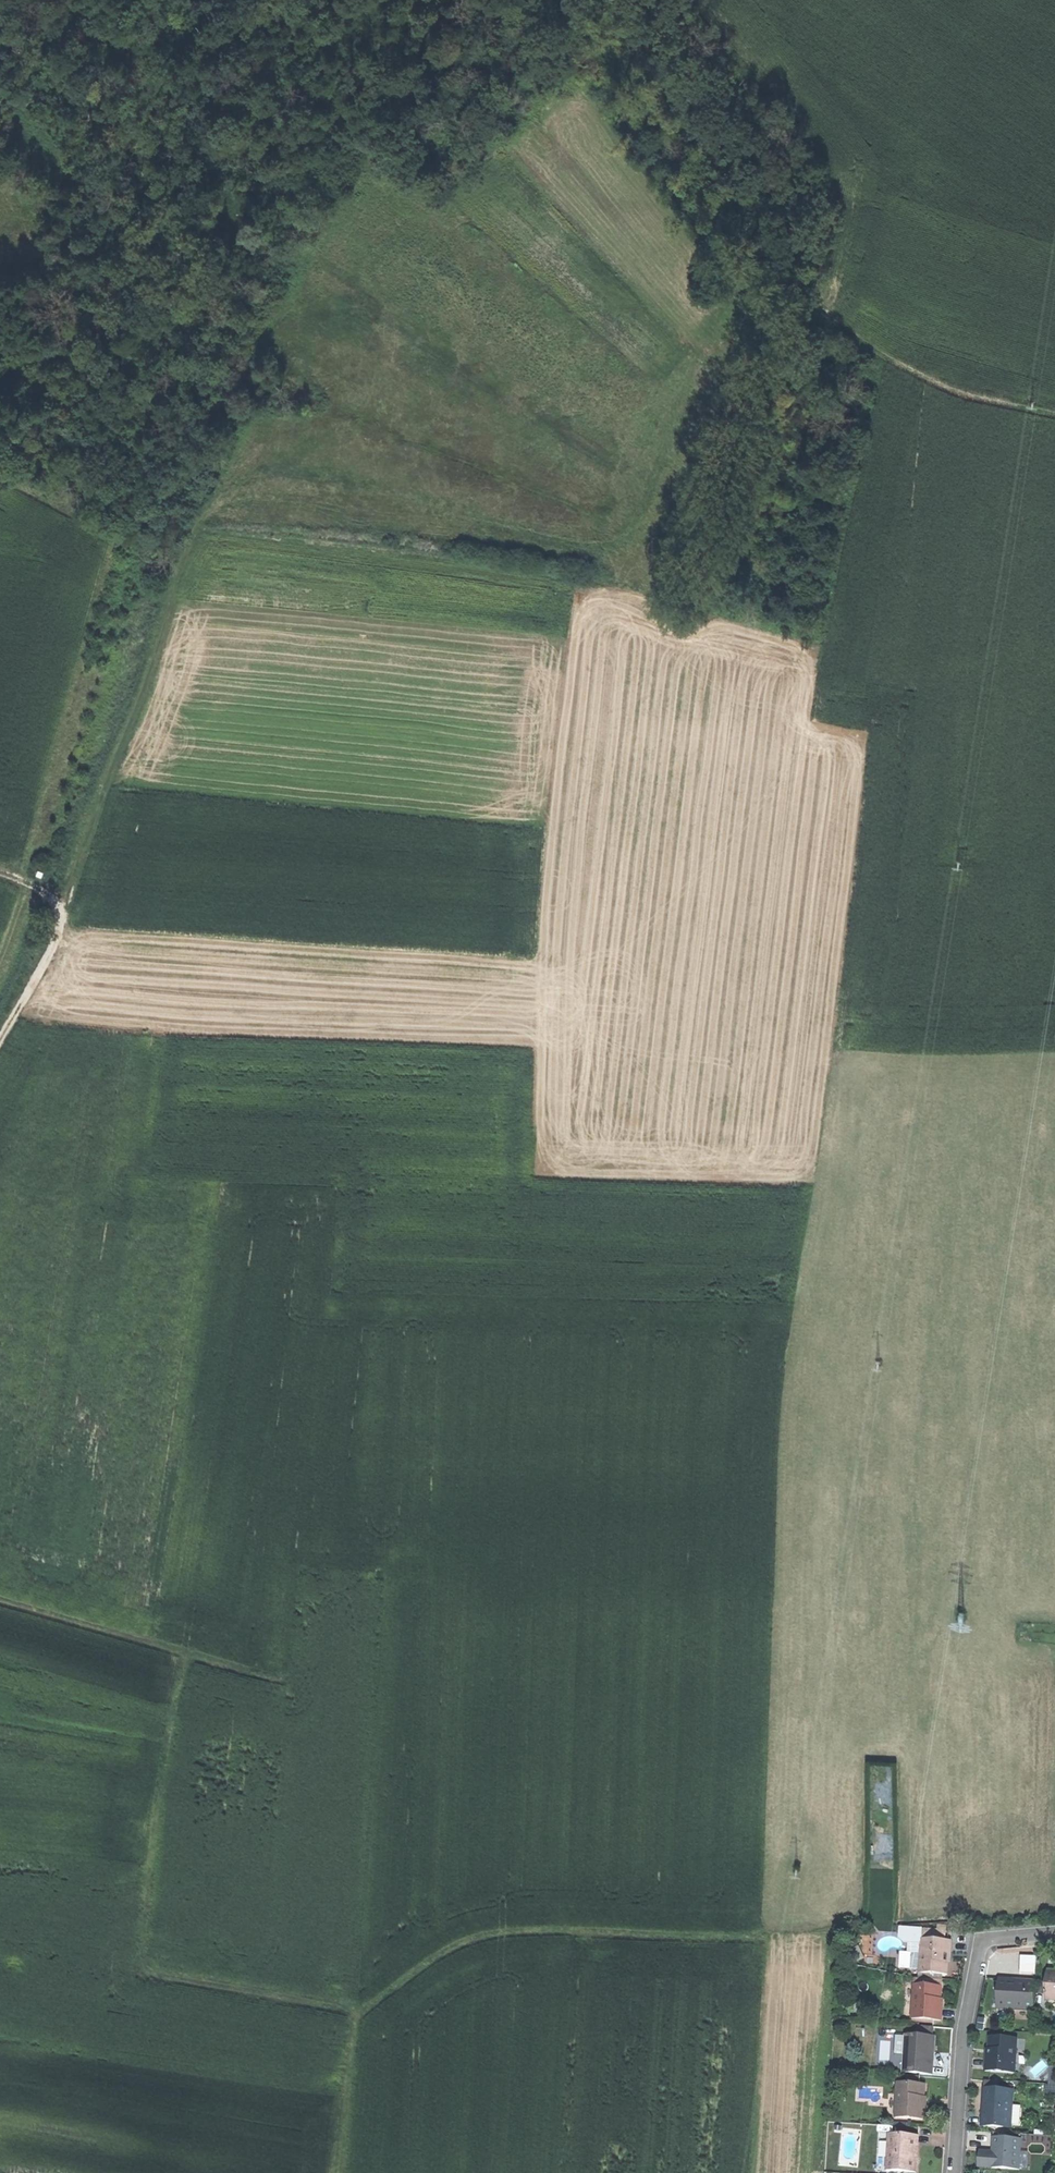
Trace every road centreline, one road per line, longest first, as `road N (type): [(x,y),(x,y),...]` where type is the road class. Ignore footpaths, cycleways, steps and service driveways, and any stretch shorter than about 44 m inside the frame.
road 1 (track): [(0,874),(40,889),(62,914),(212,508)]
road 2 (residential): [(1054,1934),(990,1940),(979,1949),(963,2030),(954,2172)]
road 3 (track): [(0,1043),(51,951),(62,914)]

